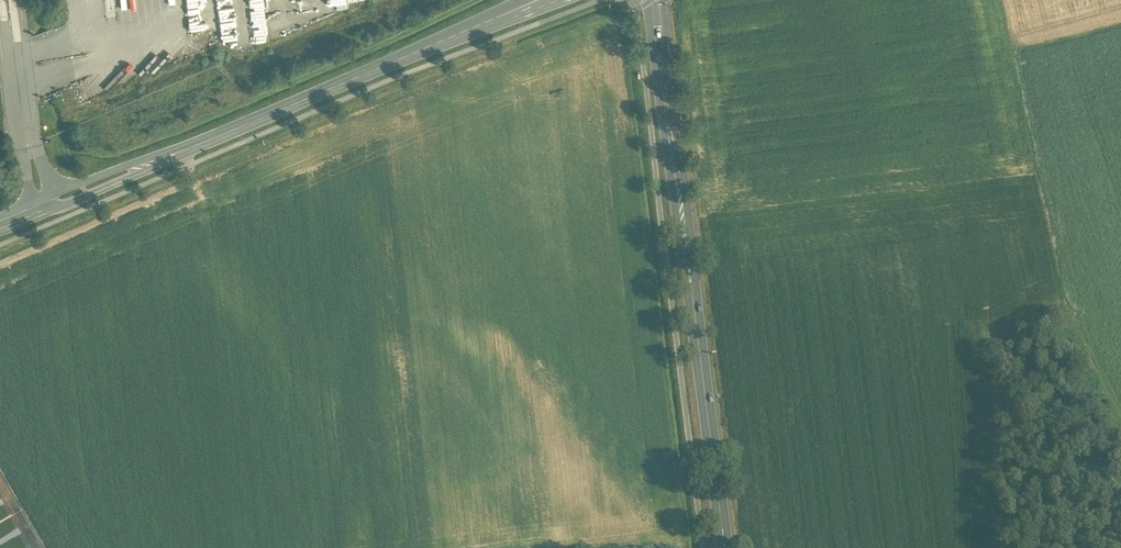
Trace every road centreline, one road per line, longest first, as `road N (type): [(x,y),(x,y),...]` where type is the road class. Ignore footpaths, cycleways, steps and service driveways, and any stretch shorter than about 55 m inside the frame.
road 1 (secondary): [(0,224),(537,0)]
road 2 (primary): [(654,0),(725,547)]

